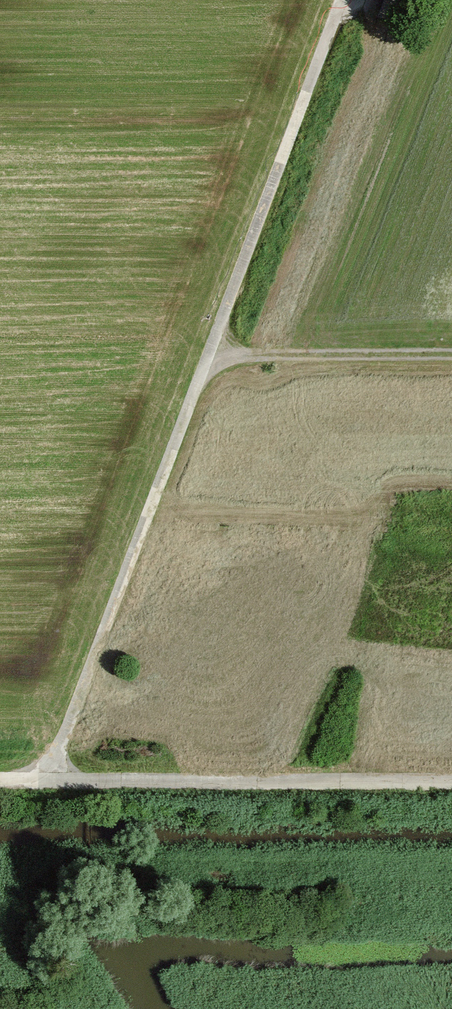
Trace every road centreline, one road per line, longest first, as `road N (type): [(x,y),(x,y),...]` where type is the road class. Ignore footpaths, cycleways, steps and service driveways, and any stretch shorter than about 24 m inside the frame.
road 1 (track): [(341,0),(49,783)]
road 2 (track): [(0,783),(451,782)]
road 3 (track): [(208,353),(451,354)]

